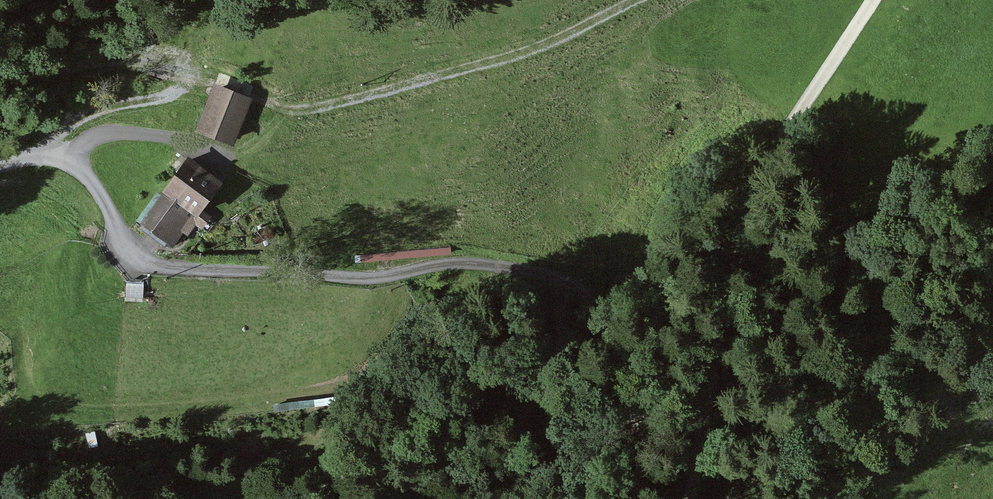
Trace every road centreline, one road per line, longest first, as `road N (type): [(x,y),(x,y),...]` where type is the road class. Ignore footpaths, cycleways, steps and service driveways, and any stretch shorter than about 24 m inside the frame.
road 1 (unclassified): [(641,498),(629,374),(606,309),(549,276),(456,264),(346,277),(161,268),(132,253),(93,184),(66,158)]
road 2 (track): [(0,82),(123,57),(158,60),(294,114),(548,46),(637,0)]
road 3 (track): [(66,158),(60,135),(82,118),(167,96),(193,72)]

